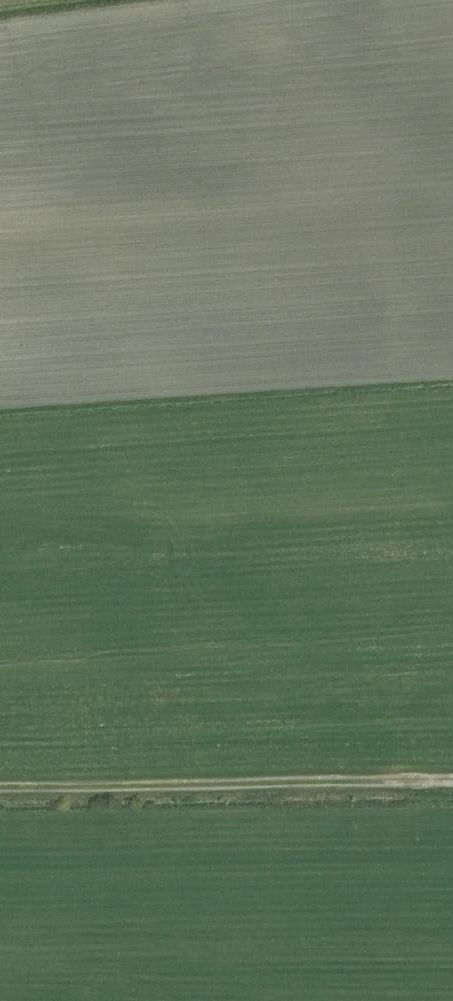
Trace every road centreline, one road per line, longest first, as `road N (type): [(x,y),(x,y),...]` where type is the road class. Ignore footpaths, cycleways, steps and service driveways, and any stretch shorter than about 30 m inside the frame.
road 1 (track): [(0,786),(452,779)]

